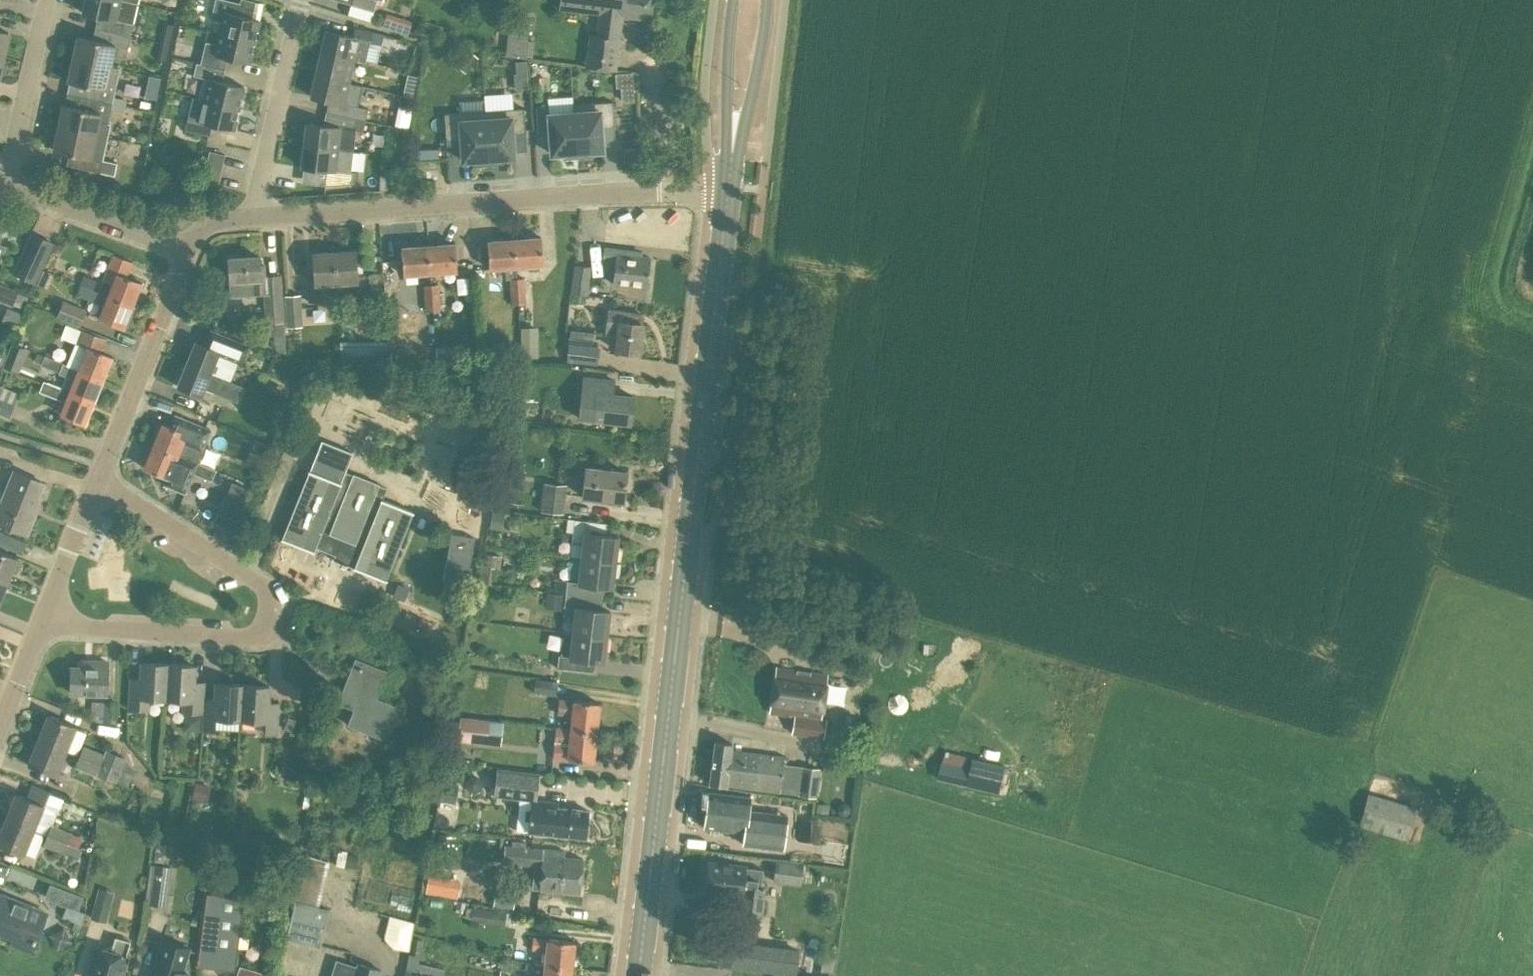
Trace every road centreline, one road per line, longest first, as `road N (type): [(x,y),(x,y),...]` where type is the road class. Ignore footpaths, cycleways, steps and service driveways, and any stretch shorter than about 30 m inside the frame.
road 1 (primary): [(640,975),(730,192)]
road 2 (residential): [(253,220),(730,192)]
road 3 (residential): [(43,621),(245,641),(273,624),(273,591),(100,476)]
road 4 (residential): [(100,476),(184,251)]
road 5 (residential): [(253,220),(302,0)]
road 6 (primary): [(730,192),(771,0)]
road 7 (residential): [(184,251),(5,180)]
road 8 (primary): [(736,0),(727,97),(730,192)]
road 9 (residential): [(5,180),(47,0)]
road 10 (residential): [(43,621),(100,476)]

